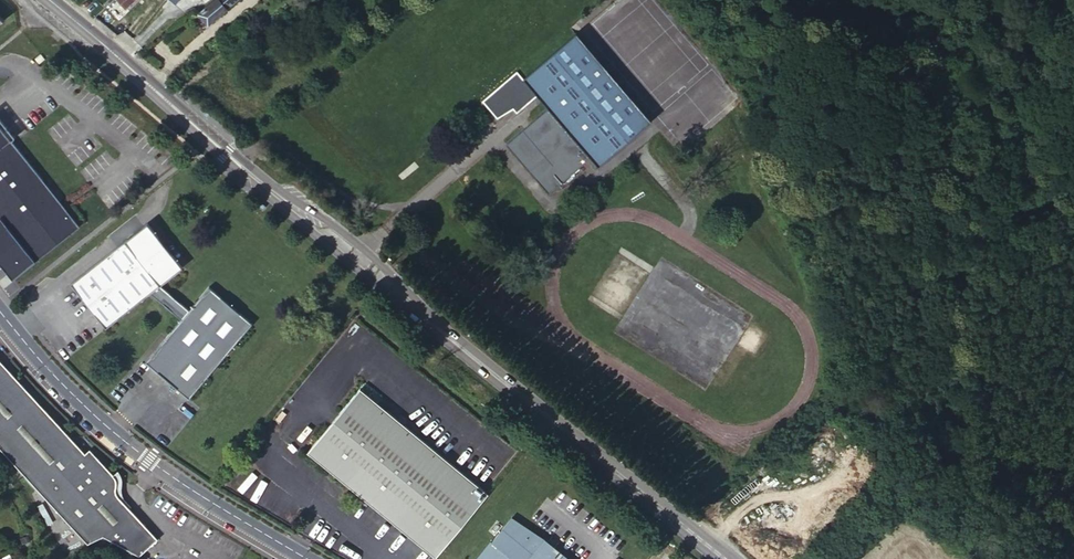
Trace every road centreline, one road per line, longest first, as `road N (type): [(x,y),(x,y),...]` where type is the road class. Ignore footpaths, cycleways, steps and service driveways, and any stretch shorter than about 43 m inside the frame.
road 1 (secondary): [(49,0),(724,558)]
road 2 (residential): [(306,558),(153,464),(93,415),(0,312)]

